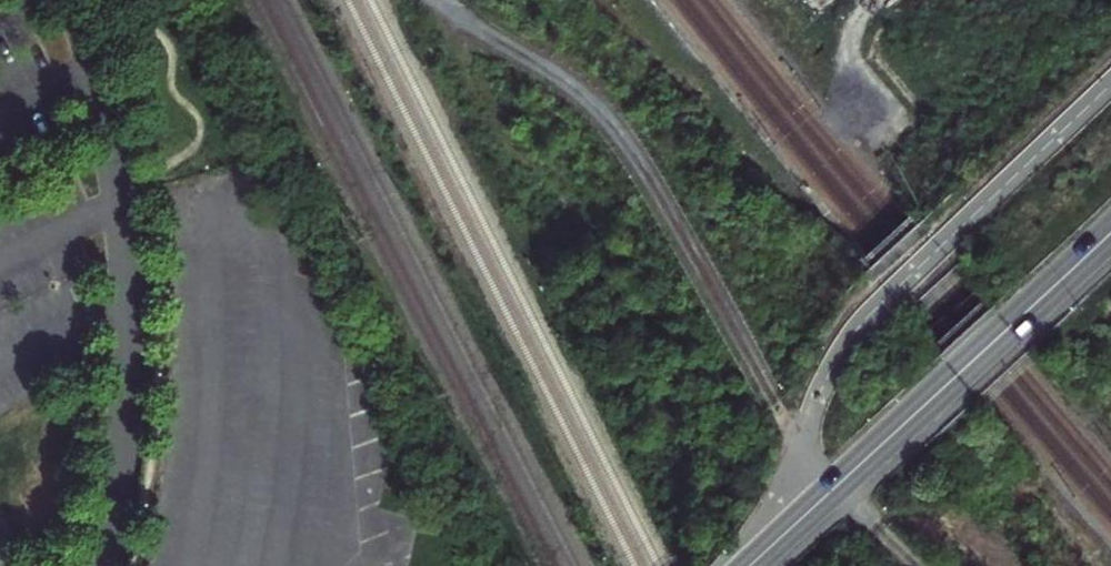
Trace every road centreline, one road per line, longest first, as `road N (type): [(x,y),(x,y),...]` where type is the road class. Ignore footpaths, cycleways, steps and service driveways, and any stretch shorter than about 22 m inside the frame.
road 1 (secondary): [(750,565),(1110,232)]

